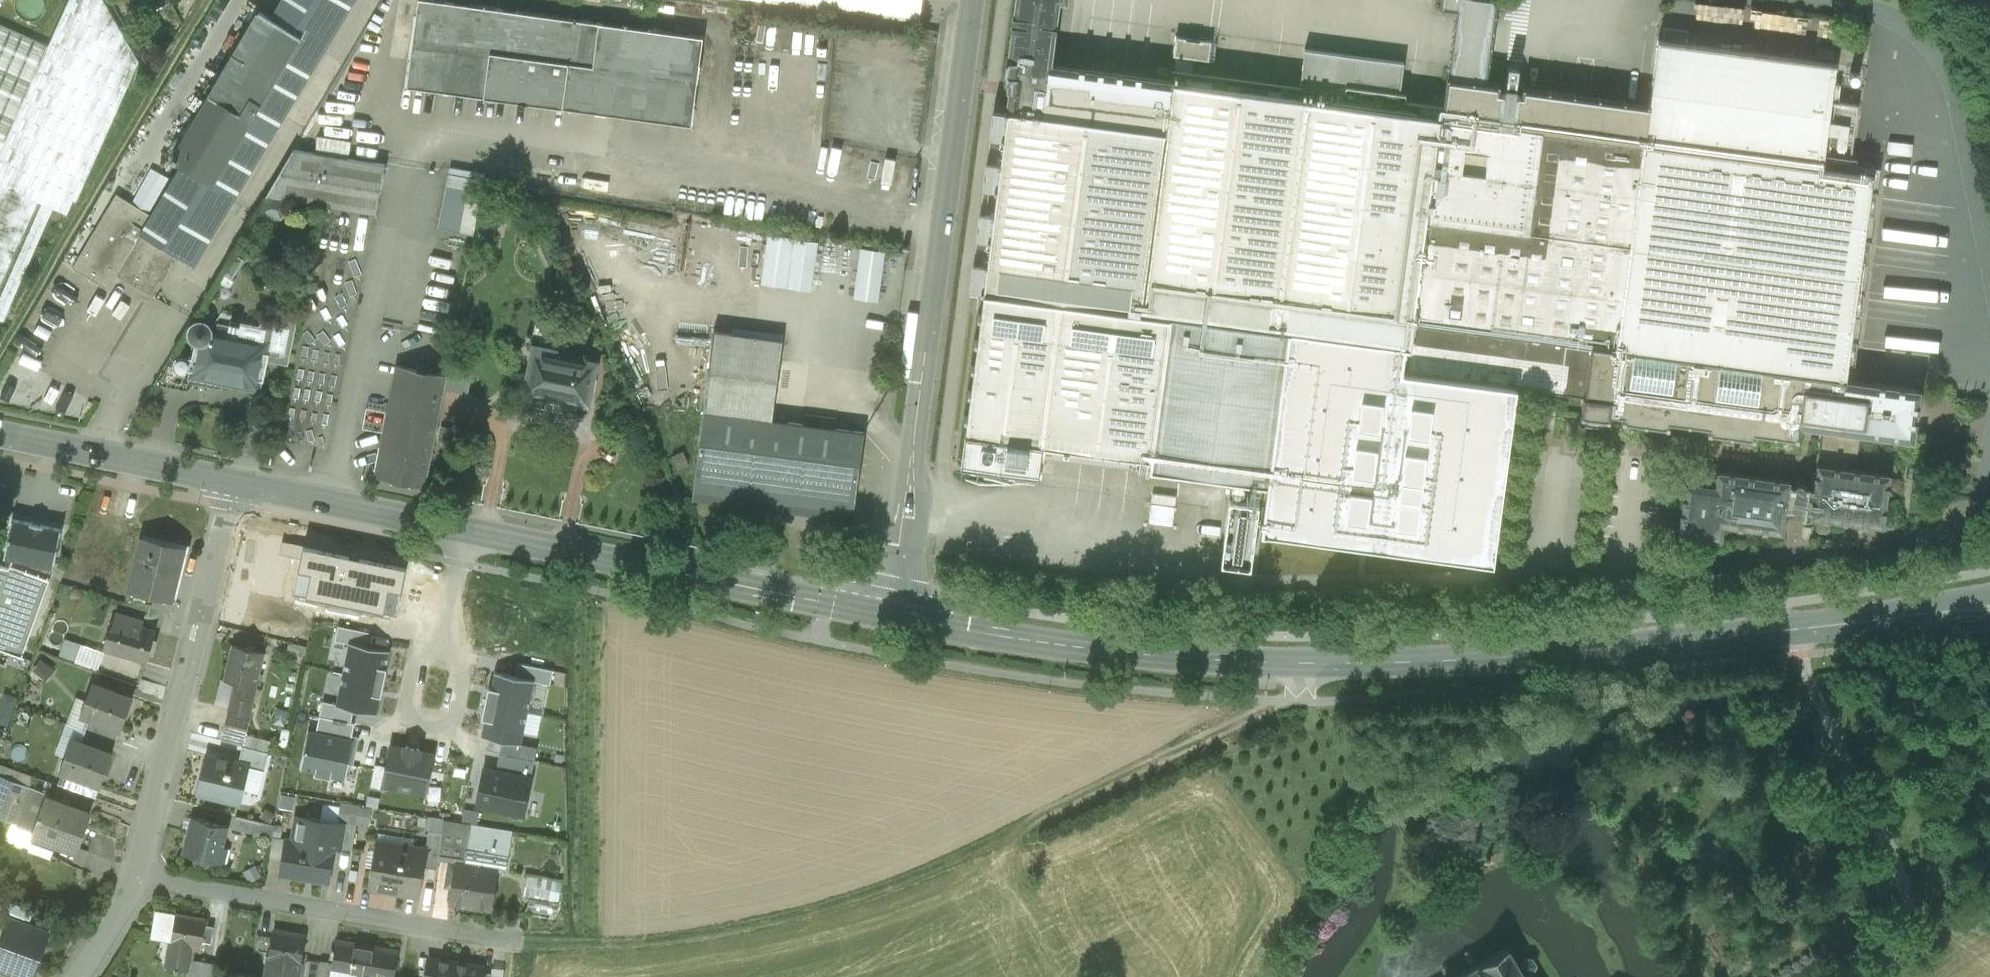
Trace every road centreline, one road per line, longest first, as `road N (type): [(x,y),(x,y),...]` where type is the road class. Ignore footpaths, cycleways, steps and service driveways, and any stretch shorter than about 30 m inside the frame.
road 1 (tertiary): [(896,617),(1060,645),(1306,663),(1494,658),(1863,622)]
road 2 (track): [(509,941),(654,942),(892,886),(1229,729),(1298,689),(1306,663)]
road 3 (tertiary): [(235,482),(896,617)]
road 4 (residential): [(896,617),(978,0)]
road 5 (residential): [(81,976),(136,875),(235,482)]
road 6 (tertiary): [(0,434),(235,482)]
road 7 (tertiary): [(1989,594),(1915,605),(1863,622)]
road 8 (tertiary): [(1863,622),(1989,623)]

